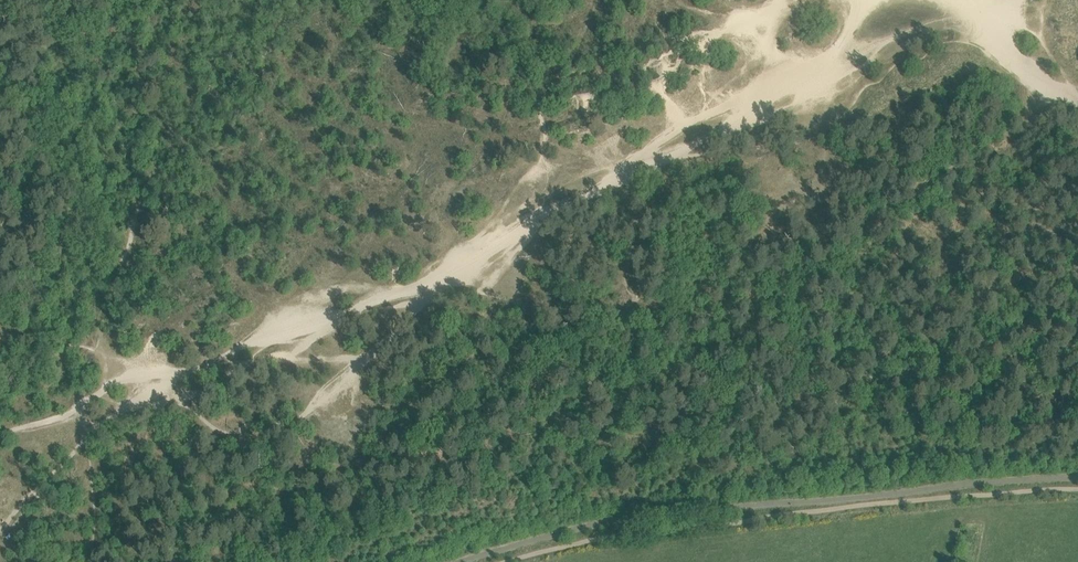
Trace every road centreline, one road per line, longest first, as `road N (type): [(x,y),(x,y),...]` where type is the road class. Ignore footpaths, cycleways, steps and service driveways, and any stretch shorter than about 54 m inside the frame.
road 1 (track): [(1077,489),(618,535),(509,561)]

